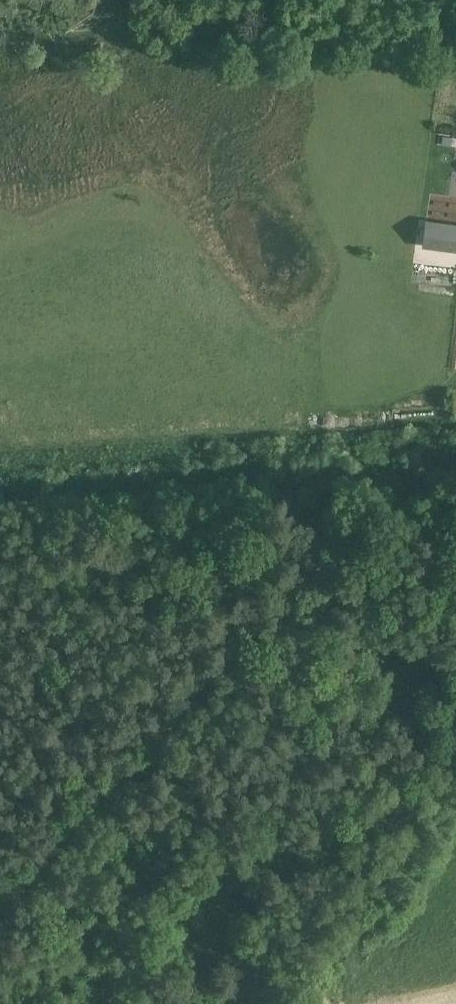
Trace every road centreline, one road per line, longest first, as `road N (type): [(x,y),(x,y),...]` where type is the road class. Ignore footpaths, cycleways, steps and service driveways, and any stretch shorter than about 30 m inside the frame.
road 1 (track): [(0,898),(260,615),(337,575),(455,559)]
road 2 (track): [(153,728),(322,1003)]

